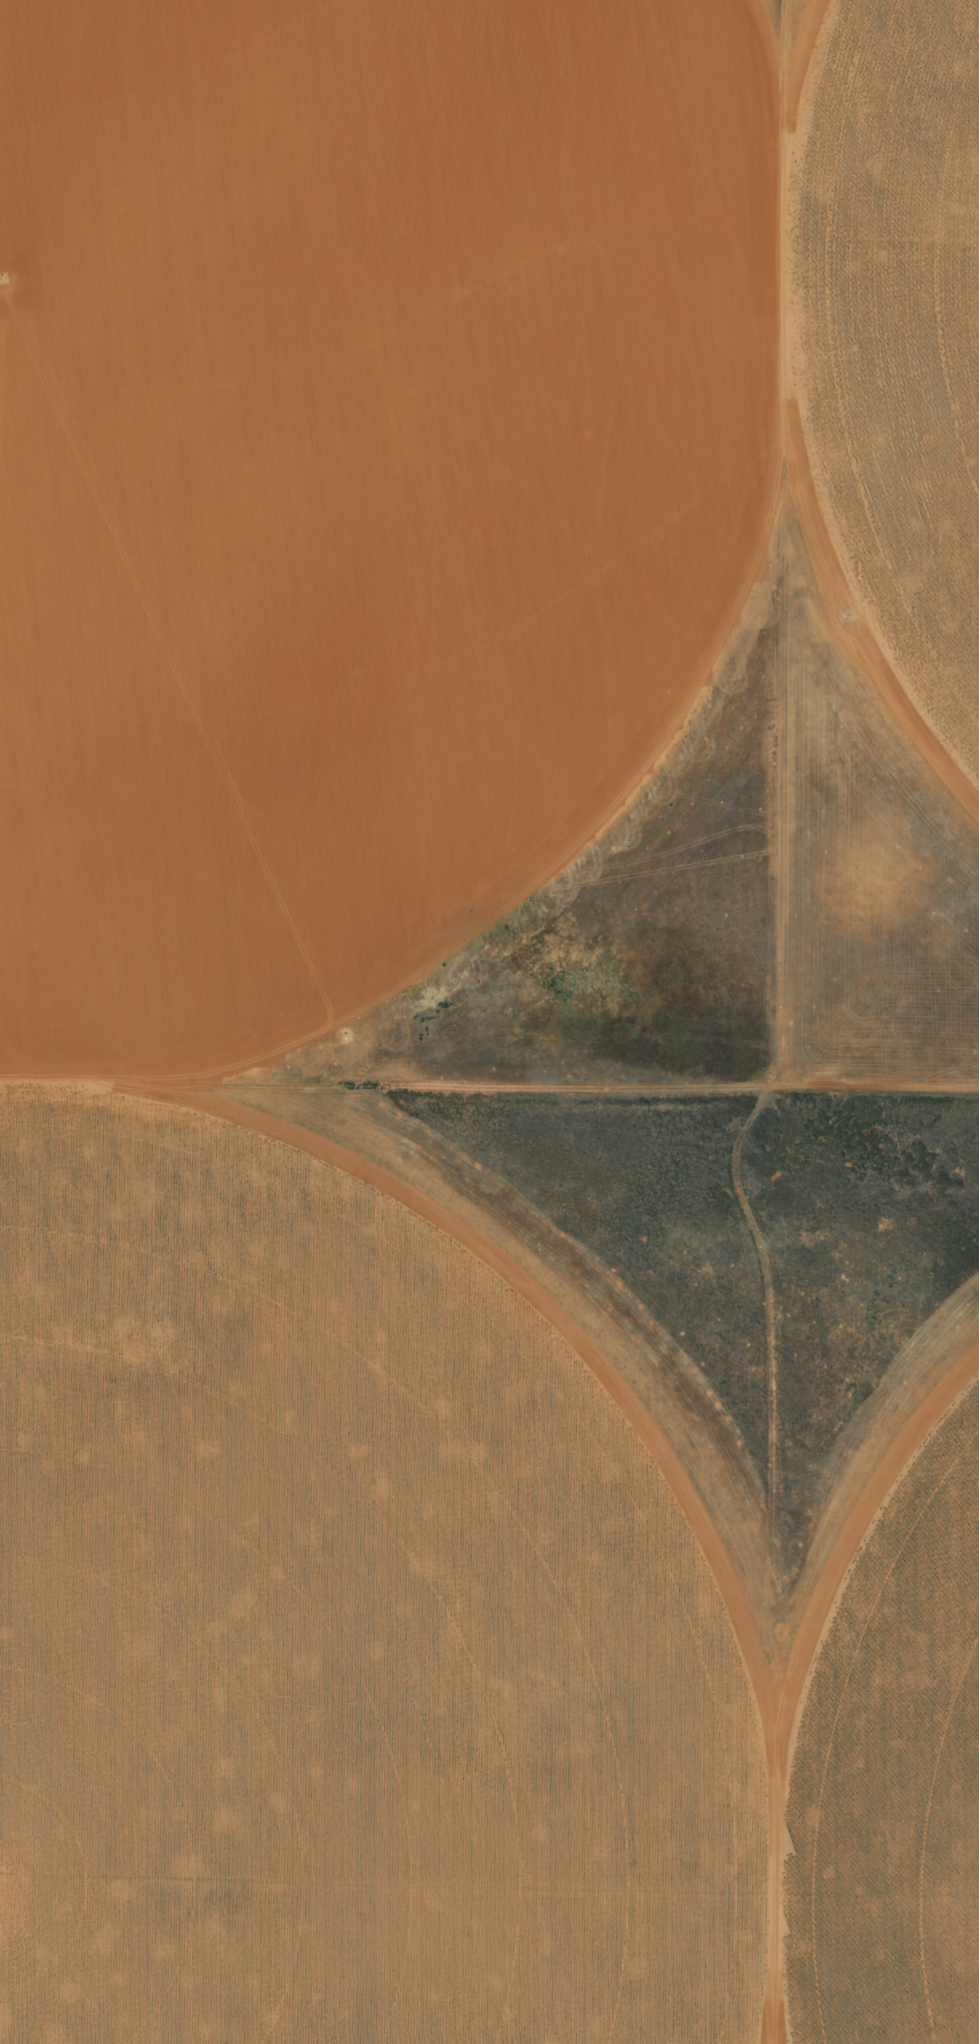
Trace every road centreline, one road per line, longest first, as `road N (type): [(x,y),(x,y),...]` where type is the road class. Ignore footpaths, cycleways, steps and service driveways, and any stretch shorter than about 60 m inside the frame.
road 1 (track): [(796,0),(798,1076)]
road 2 (track): [(978,1066),(601,1091),(0,1090)]

